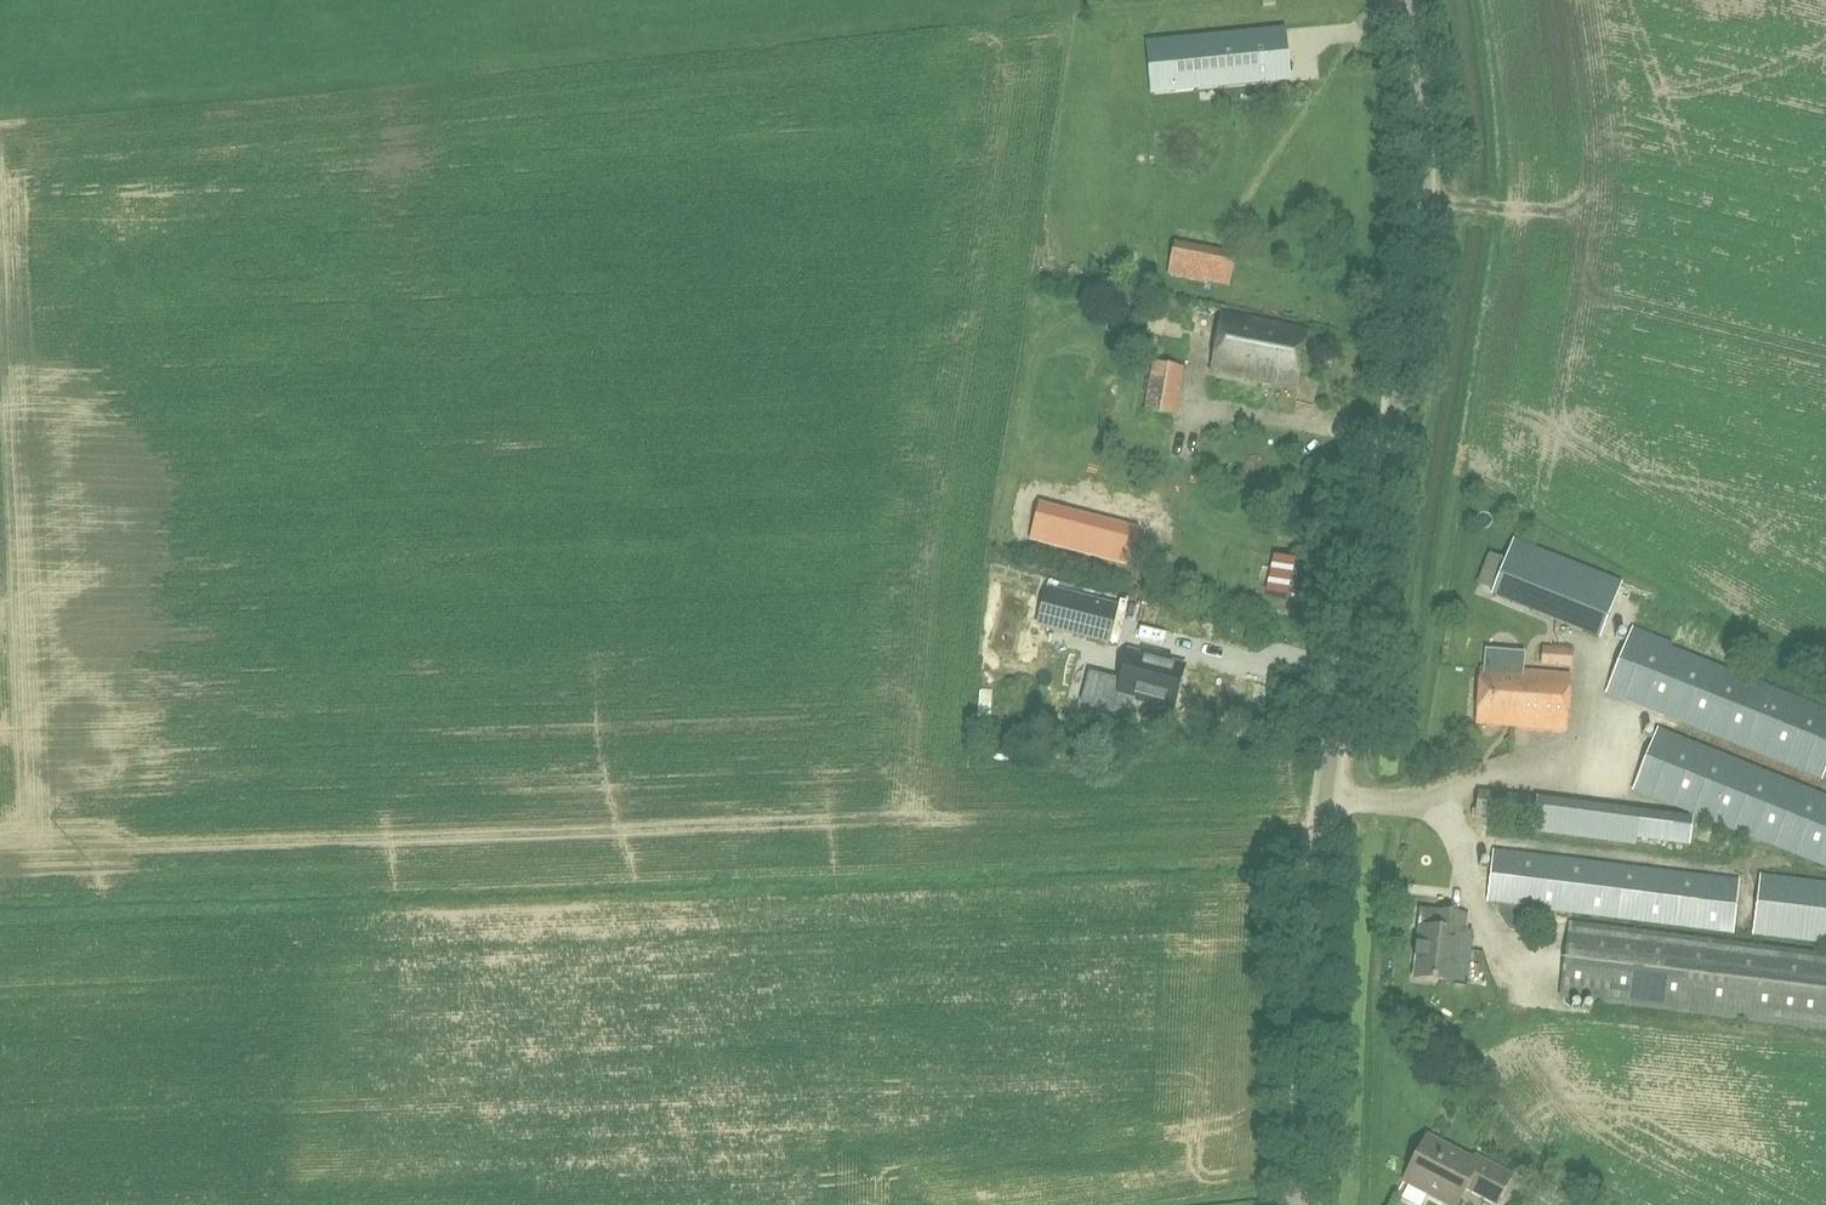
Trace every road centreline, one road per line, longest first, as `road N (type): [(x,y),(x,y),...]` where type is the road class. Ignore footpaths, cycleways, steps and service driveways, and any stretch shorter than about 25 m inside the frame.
road 1 (tertiary): [(1296,1204),(1310,931),(1425,217),(1420,59),(1409,0)]

